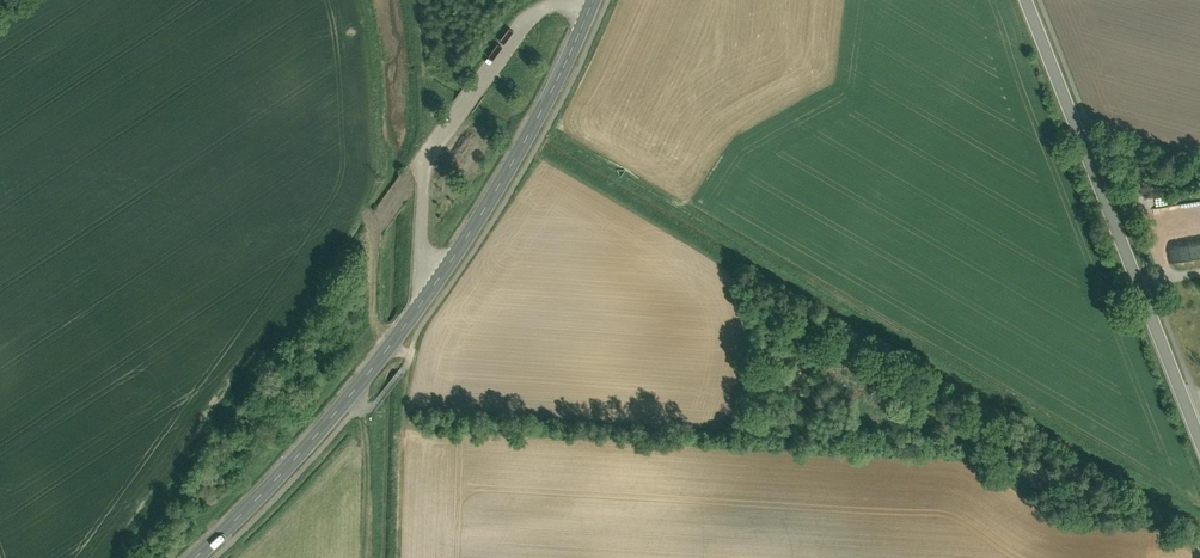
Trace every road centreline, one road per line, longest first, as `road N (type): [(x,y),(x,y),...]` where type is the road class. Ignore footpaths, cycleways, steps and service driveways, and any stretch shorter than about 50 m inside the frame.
road 1 (tertiary): [(593,0),(533,125),(438,280),(233,509),(178,557)]
road 2 (tertiary): [(1027,0),(1199,438)]

